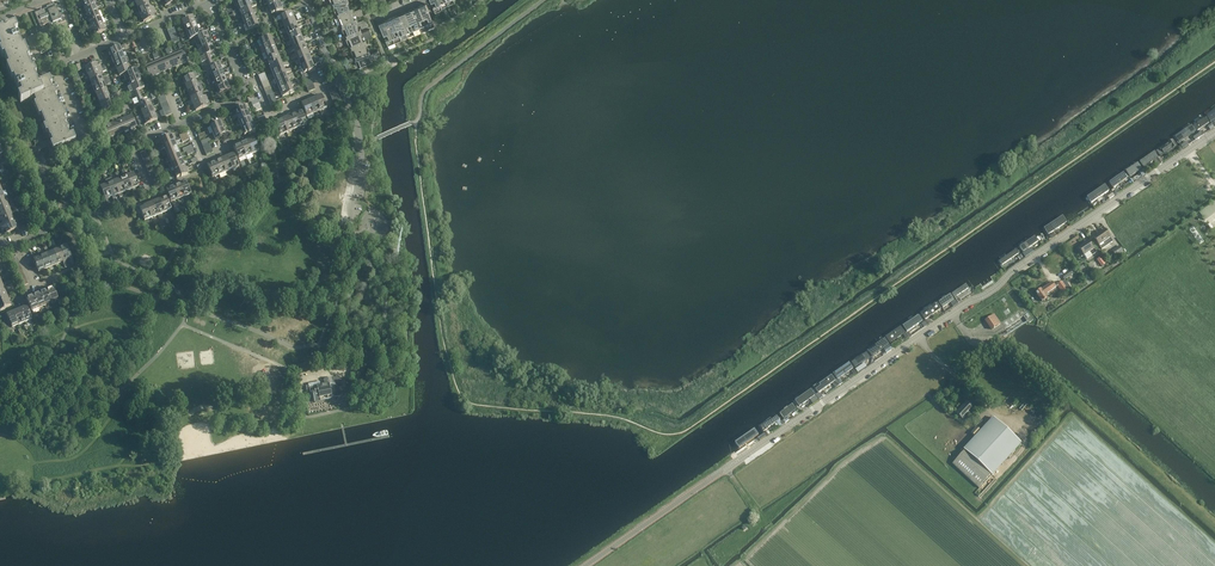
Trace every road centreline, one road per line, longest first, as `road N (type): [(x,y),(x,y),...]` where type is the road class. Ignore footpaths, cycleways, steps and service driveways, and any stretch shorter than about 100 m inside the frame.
road 1 (tertiary): [(586,565),(1214,133)]
road 2 (unclassified): [(308,380),(366,366),(386,294),(353,237),(362,156),(356,124),(307,0)]
road 3 (track): [(981,498),(1026,444),(917,337)]

